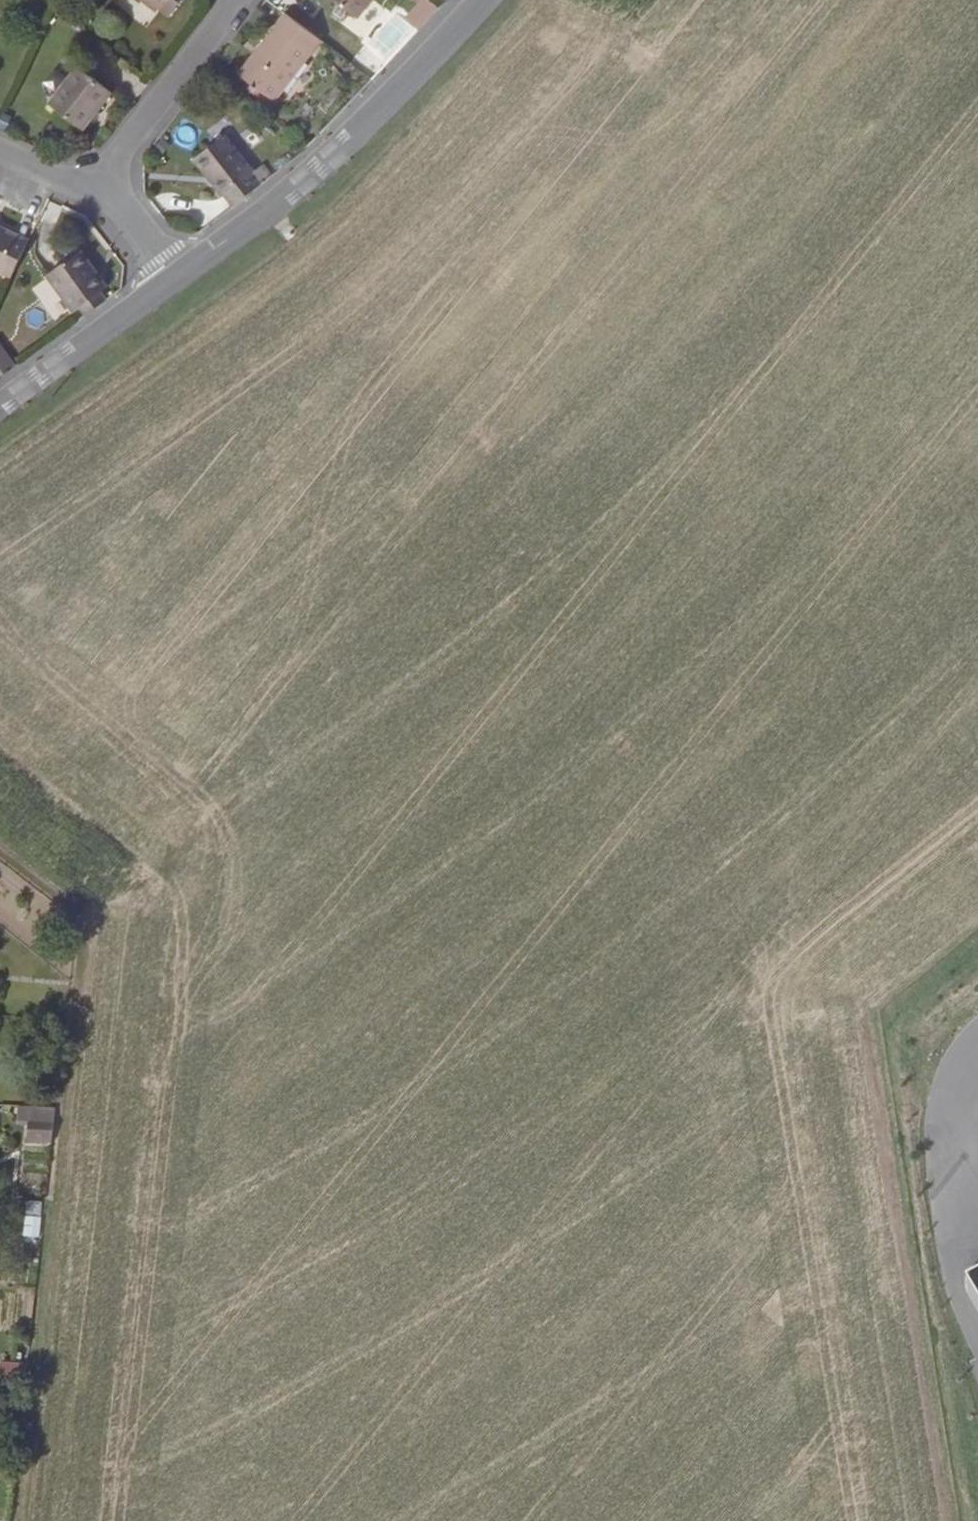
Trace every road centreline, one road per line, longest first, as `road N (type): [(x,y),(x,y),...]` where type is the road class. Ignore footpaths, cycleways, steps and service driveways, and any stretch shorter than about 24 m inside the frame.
road 1 (residential): [(486,0),(279,209),(186,274)]
road 2 (residential): [(245,0),(100,188)]
road 3 (residential): [(186,274),(0,413)]
road 4 (residential): [(186,274),(100,188)]

